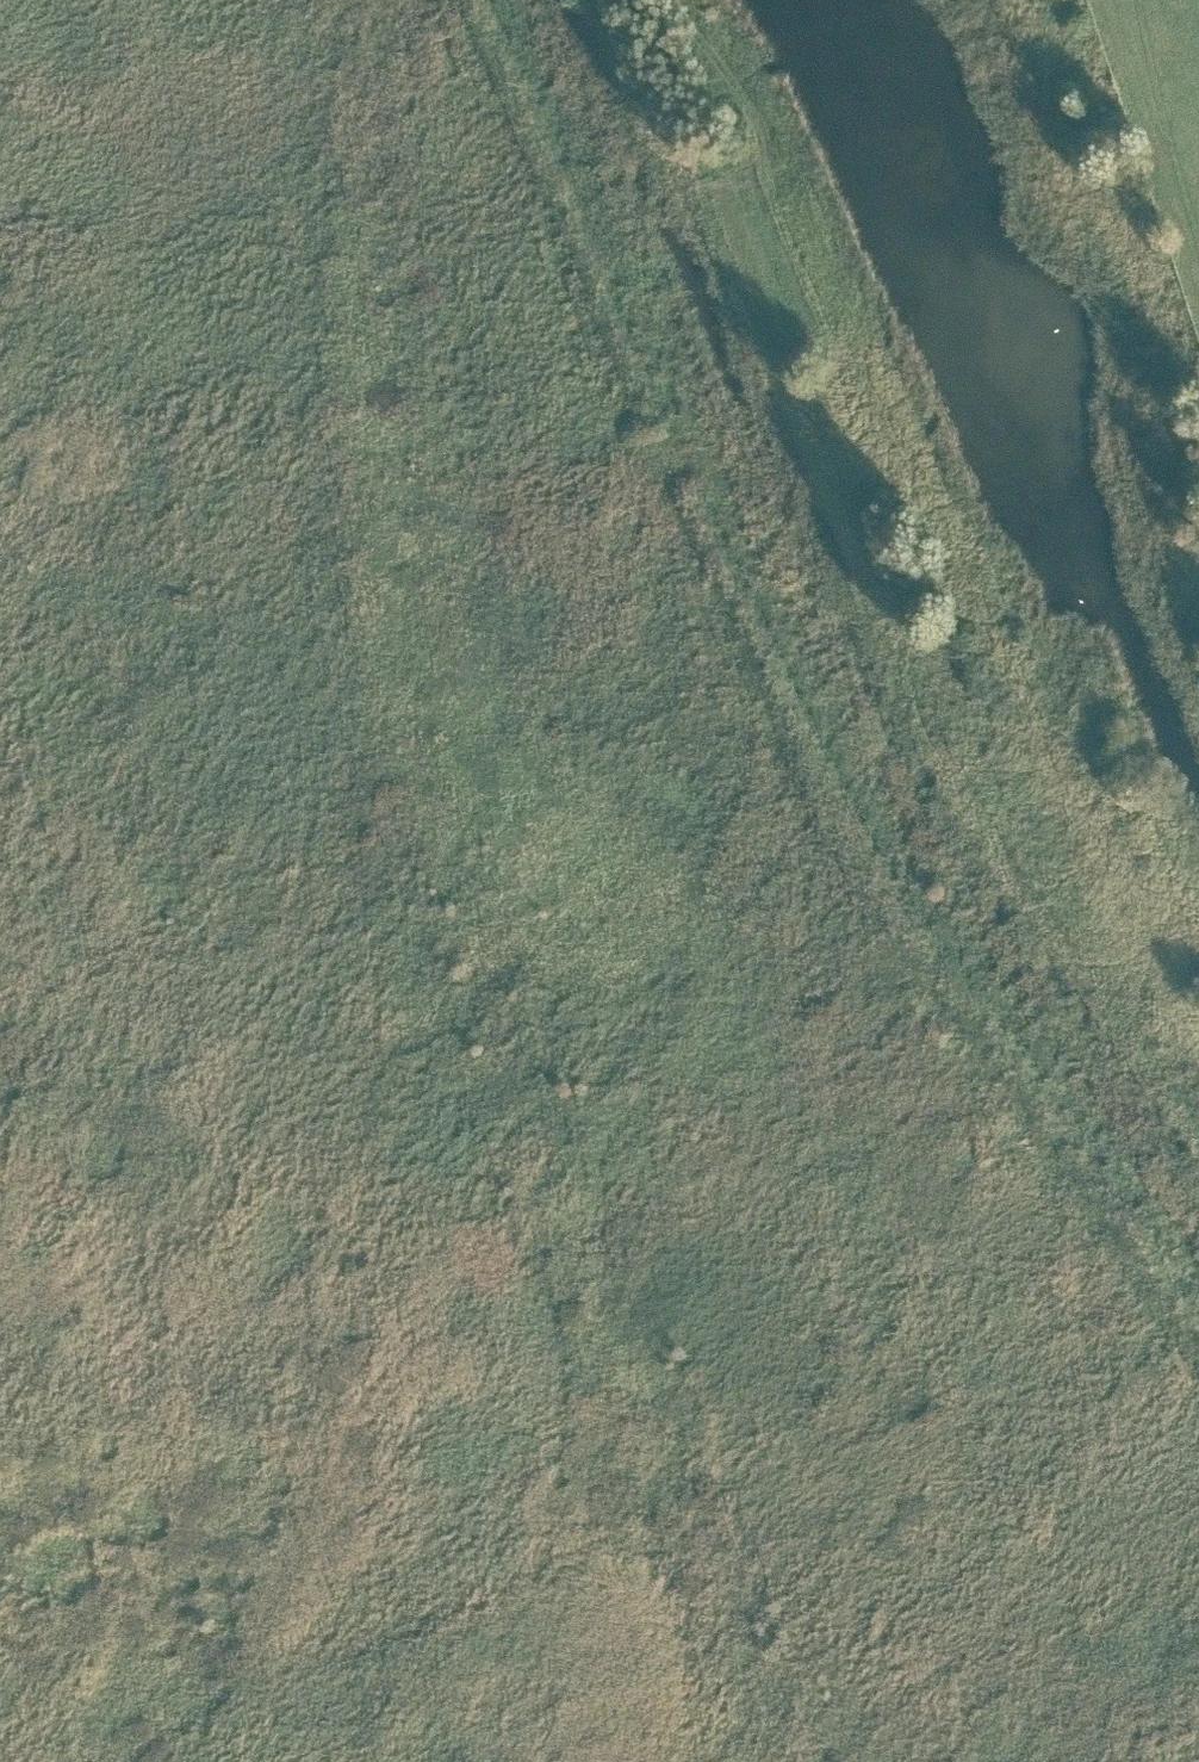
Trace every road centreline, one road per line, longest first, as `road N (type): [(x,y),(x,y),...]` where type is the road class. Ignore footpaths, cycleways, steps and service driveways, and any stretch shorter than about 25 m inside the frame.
road 1 (track): [(1198,1212),(841,684),(536,0)]

